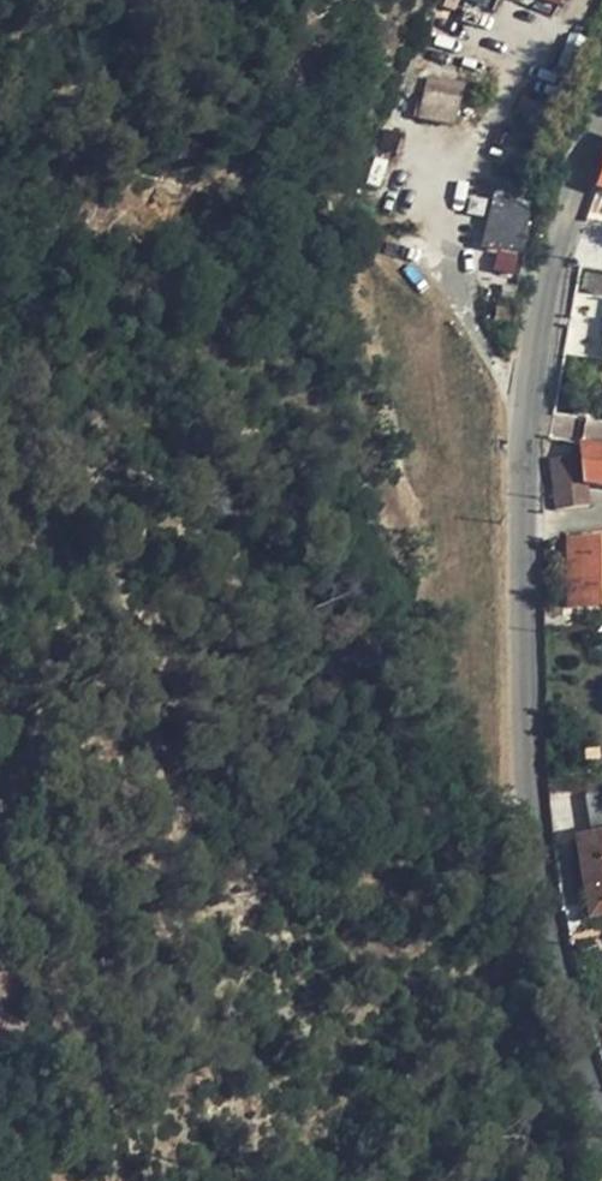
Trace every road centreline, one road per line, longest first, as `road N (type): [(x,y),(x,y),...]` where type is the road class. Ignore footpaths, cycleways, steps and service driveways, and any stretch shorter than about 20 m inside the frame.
road 1 (unclassified): [(601,1093),(549,942),(534,836),(524,527),(530,369),(548,265),(584,148),(601,115)]

